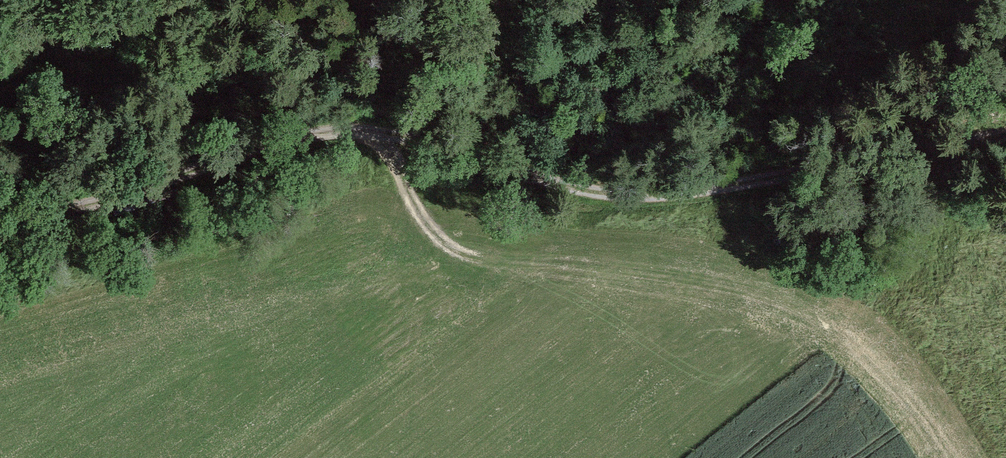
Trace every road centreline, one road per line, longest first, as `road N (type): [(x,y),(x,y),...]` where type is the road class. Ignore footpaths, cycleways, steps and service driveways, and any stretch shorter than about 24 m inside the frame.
road 1 (track): [(0,217),(76,208),(266,141),(324,130),(382,136),(557,189),(621,196),(1005,135)]
road 2 (track): [(312,132),(347,84),(402,63),(550,63),(606,51),(724,0)]

